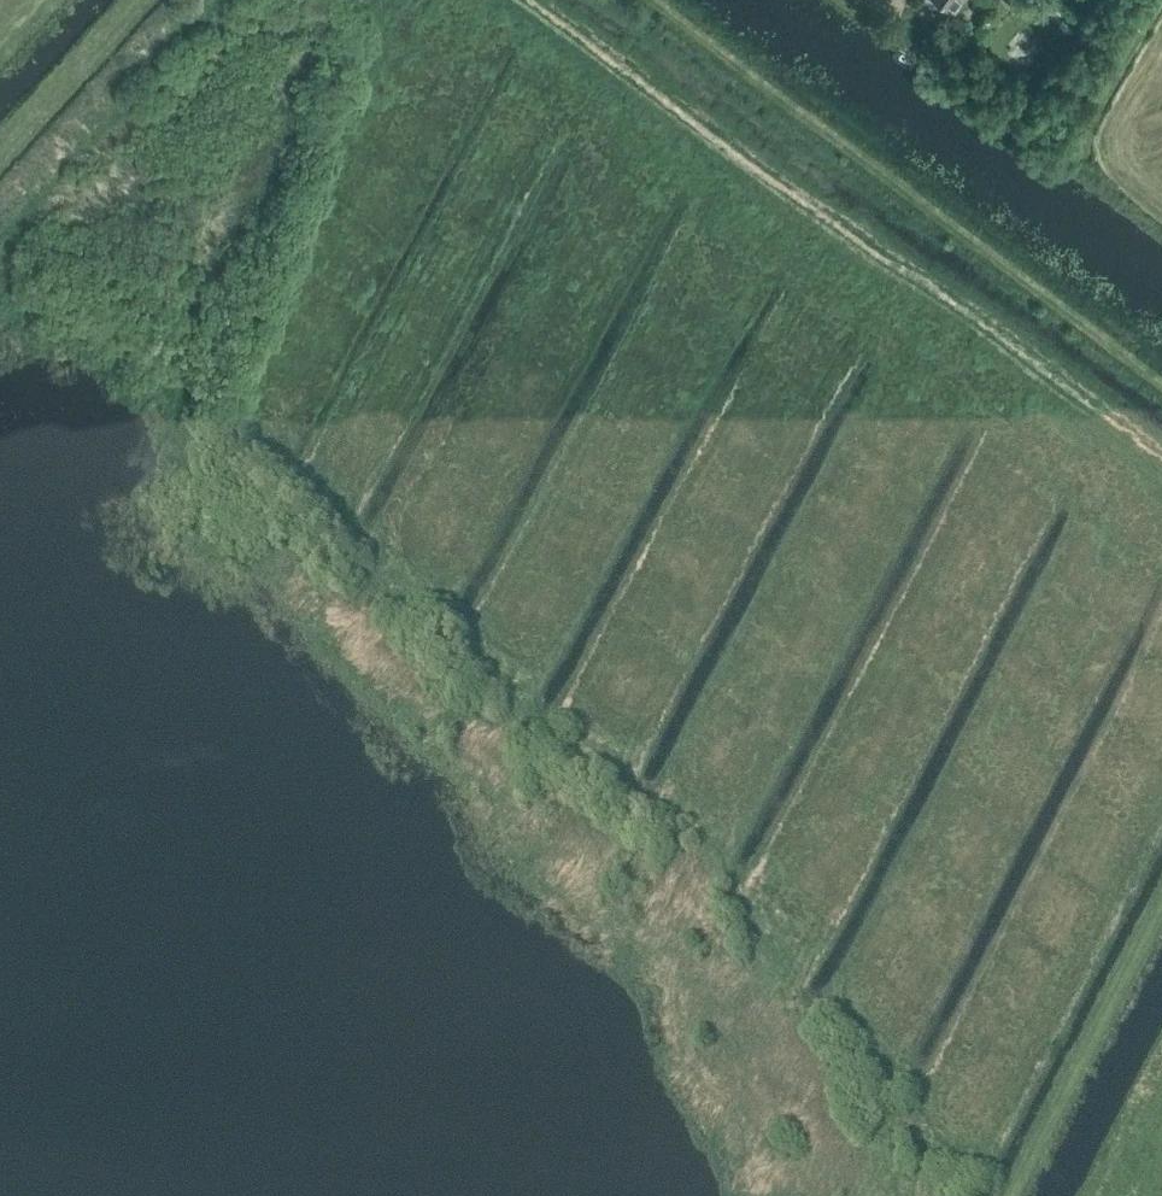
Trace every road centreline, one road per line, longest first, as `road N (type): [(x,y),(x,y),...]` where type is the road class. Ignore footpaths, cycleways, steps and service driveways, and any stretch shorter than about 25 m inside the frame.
road 1 (track): [(1161,392),(650,0)]
road 2 (track): [(1009,1195),(1161,905)]
road 3 (track): [(143,0),(0,158)]

